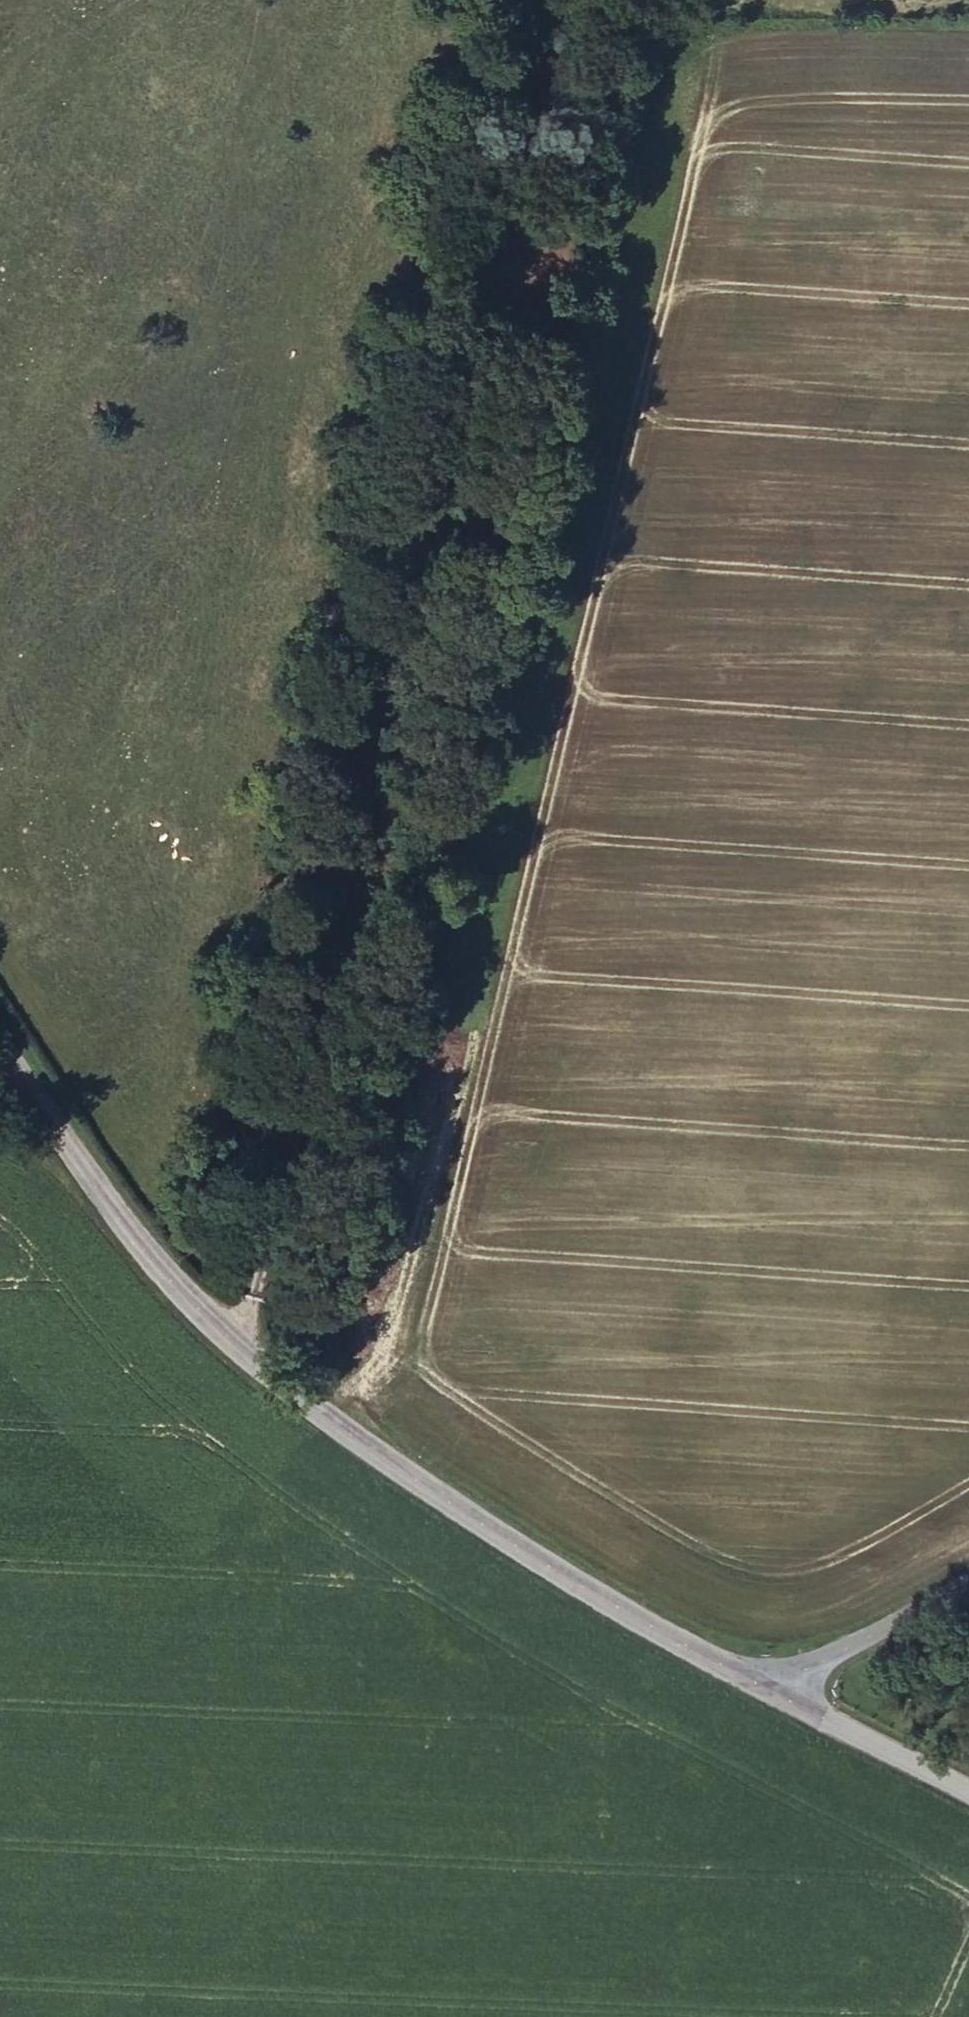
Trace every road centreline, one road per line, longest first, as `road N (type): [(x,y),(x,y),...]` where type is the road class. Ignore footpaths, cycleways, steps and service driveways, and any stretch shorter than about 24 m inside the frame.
road 1 (tertiary): [(769,1688),(421,1484),(245,1357),(183,1299),(0,1049)]
road 2 (tertiary): [(968,1569),(769,1688)]
road 3 (tertiary): [(968,1795),(769,1688)]

